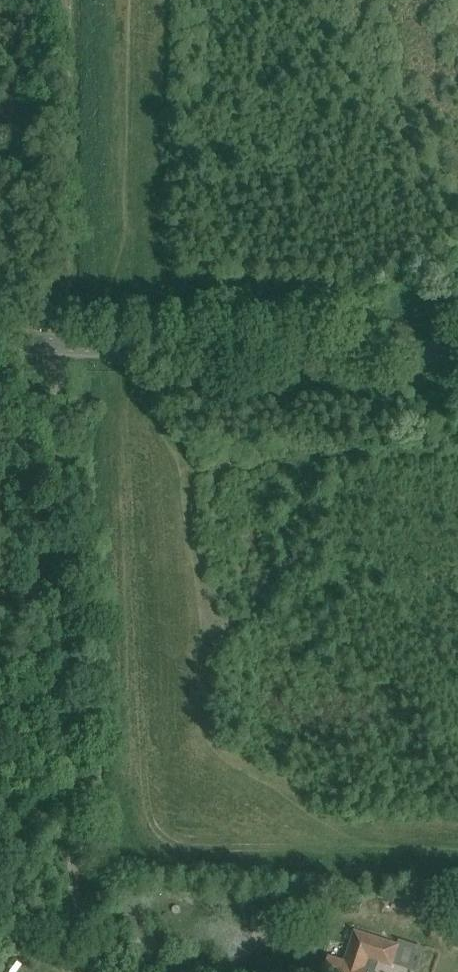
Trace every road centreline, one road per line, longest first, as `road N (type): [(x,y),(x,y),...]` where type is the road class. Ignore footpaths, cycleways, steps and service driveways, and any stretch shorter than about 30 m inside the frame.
road 1 (track): [(457,849),(365,845),(289,810),(201,721),(200,587),(164,443),(124,367),(129,0)]
road 2 (track): [(52,559),(68,598),(78,713),(71,883),(77,928),(109,958),(147,971)]
road 3 (tertiary): [(457,350),(0,342)]
road 4 (track): [(57,343),(52,559),(0,623)]

